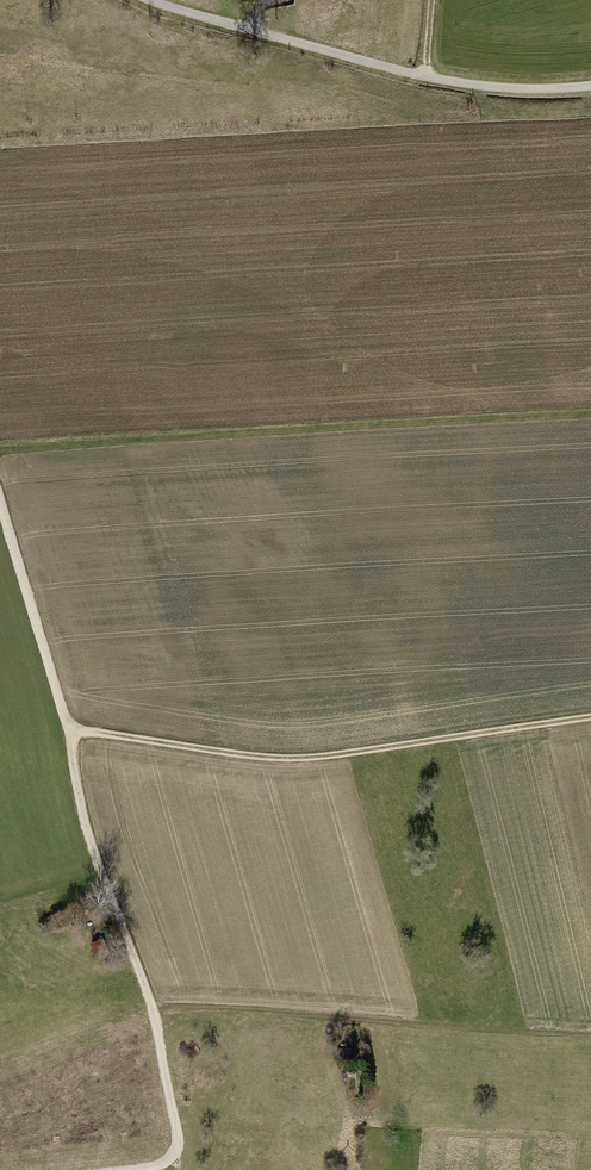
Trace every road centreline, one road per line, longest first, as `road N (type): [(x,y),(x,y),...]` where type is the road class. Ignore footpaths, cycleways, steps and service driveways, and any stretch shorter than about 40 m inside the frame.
road 1 (track): [(590,717),(289,758),(72,731),(0,496)]
road 2 (track): [(0,449),(590,414)]
road 3 (track): [(72,731),(84,819),(154,1014),(175,1117),(174,1150),(138,1169)]
road 4 (unclassified): [(149,0),(425,77),(590,87)]

